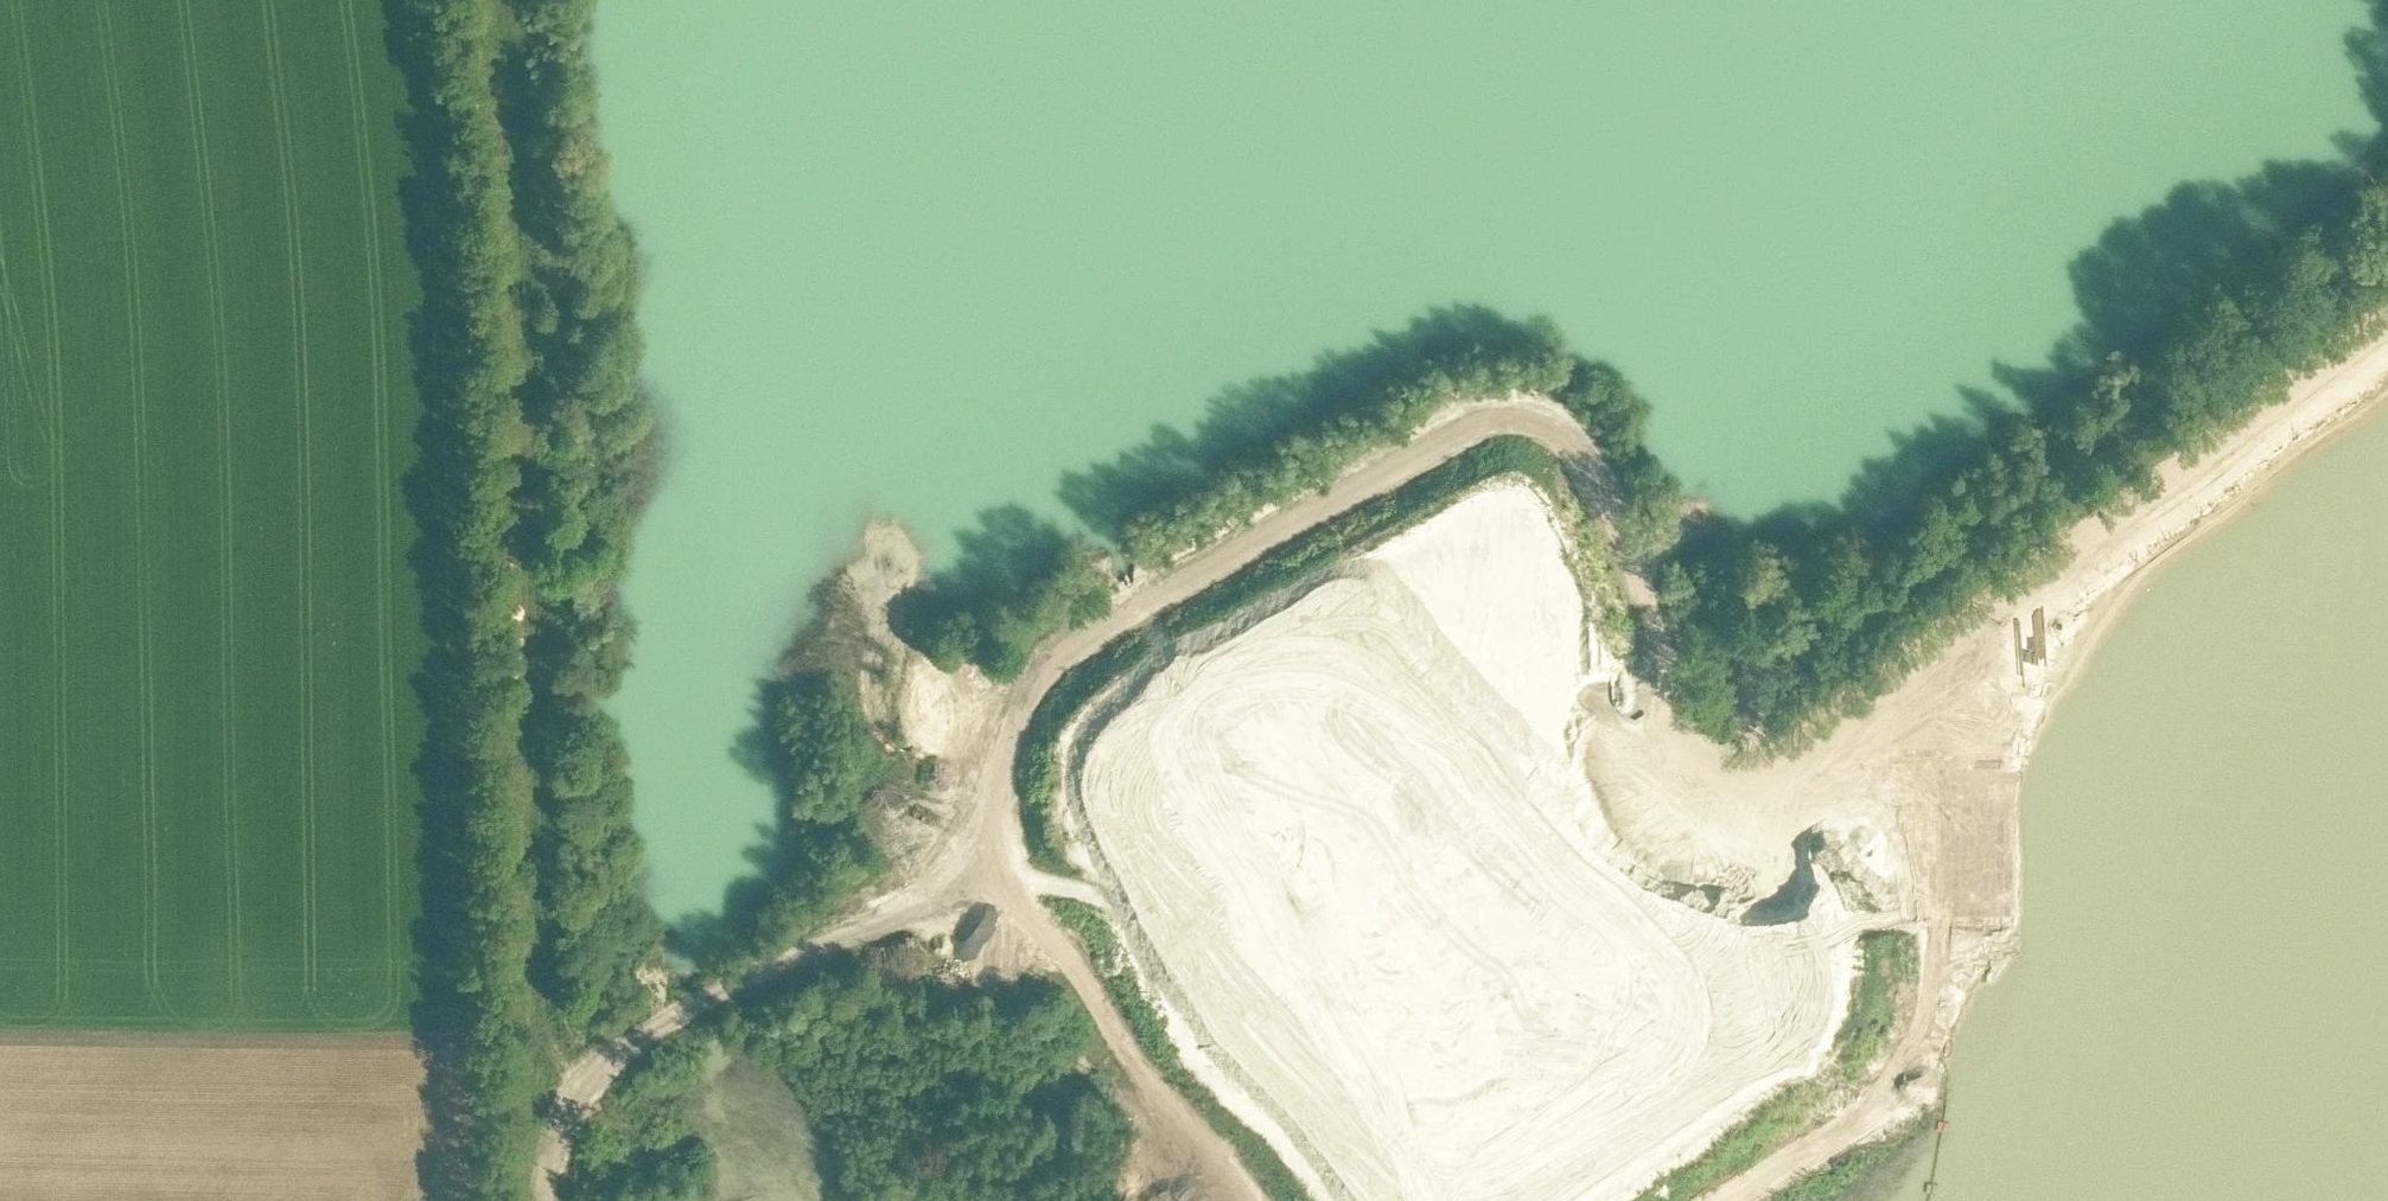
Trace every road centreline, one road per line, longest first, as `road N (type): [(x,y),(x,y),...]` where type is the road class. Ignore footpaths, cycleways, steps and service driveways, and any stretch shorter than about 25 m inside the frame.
road 1 (track): [(569,1095),(549,1036),(533,378),(504,0)]
road 2 (track): [(1815,728),(1906,845),(1933,962),(1922,1014),(1893,1069),(1855,1113),(1728,1200)]
road 3 (track): [(1253,1200),(1141,1064),(979,840)]

